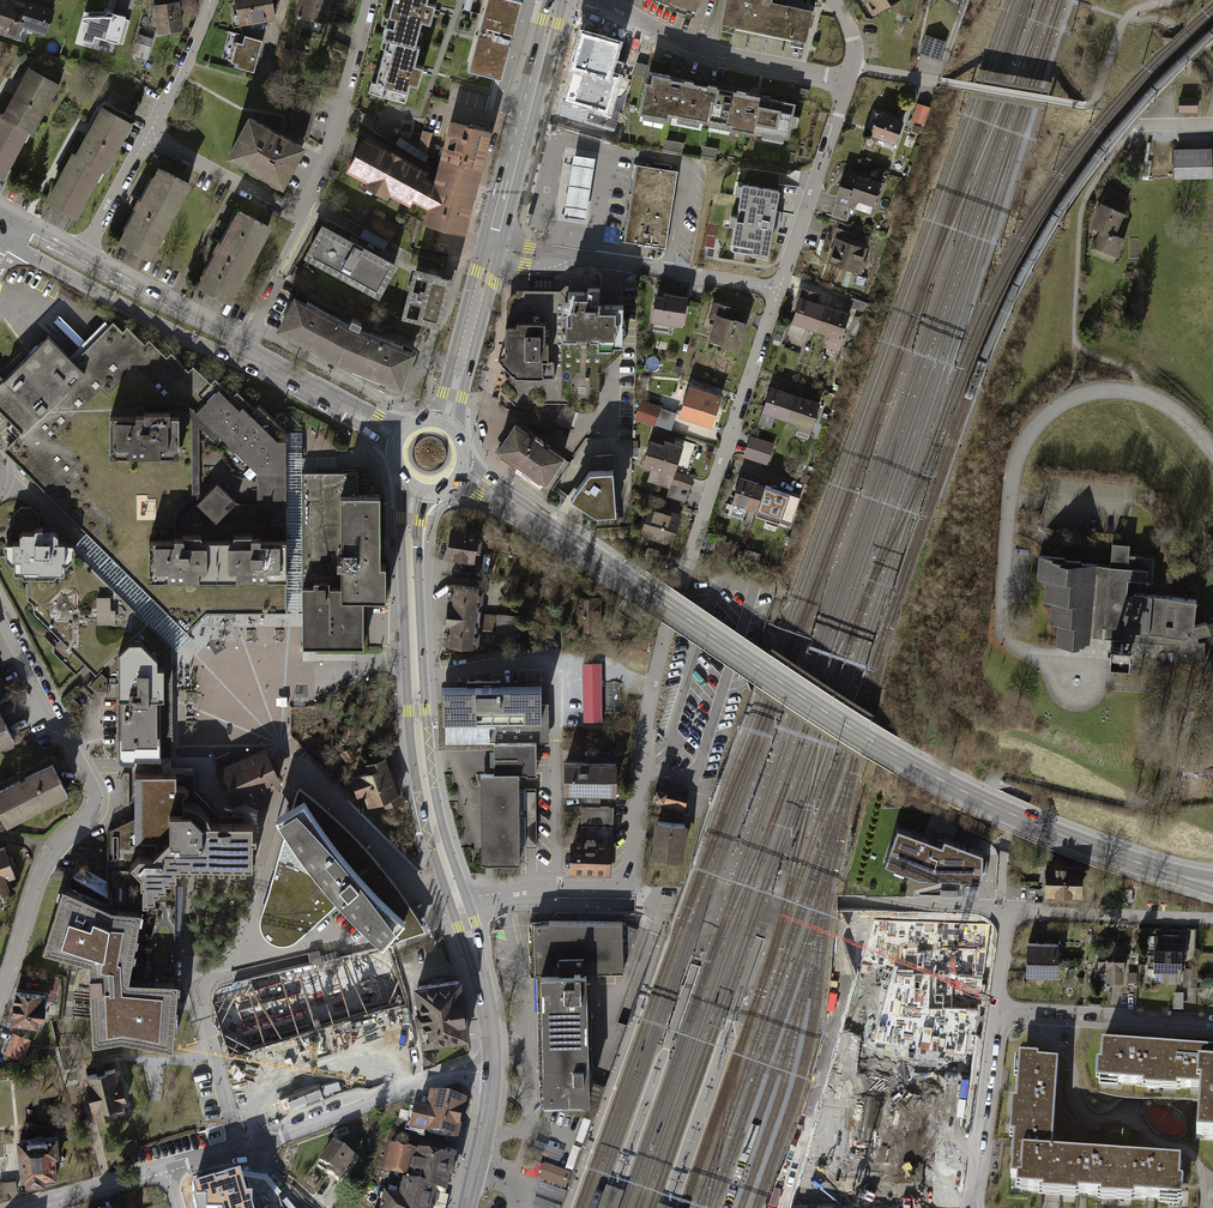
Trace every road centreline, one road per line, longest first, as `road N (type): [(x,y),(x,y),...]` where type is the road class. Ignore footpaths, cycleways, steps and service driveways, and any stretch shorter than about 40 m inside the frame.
road 1 (residential): [(779,289),(659,659),(628,877),(610,888),(517,890),(458,903)]
road 2 (tertiary): [(456,469),(894,752)]
road 3 (tertiary): [(458,903),(418,731),(409,528),(416,482)]
road 4 (residential): [(0,986),(41,867),(96,801),(0,612)]
road 5 (residential): [(147,136),(273,204),(302,203),(327,158),(369,0)]
road 6 (tertiary): [(1212,886),(1016,817),(894,752)]
road 7 (residential): [(491,245),(779,289)]
road 8 (residential): [(230,1118),(204,1007),(210,981),(229,966),(352,937)]
road 9 (tertiary): [(0,239),(164,326),(234,348)]
road 10 (residential): [(849,78),(701,47),(608,0)]
road 11 (tertiary): [(491,245),(556,0)]
road 12 (residential): [(849,78),(779,289)]
road 13 (residential): [(492,1071),(446,1078),(283,1137)]
road 14 (residential): [(1212,1023),(996,1008)]
road 15 (residential): [(970,1207),(996,1008)]
road 16 (tertiary): [(234,348),(403,439)]
road 17 (tertiary): [(444,428),(491,245)]
road 18 (tertiary): [(234,348),(82,257)]
road 19 (tertiary): [(492,1071),(488,1018),(458,903)]
road 20 (residential): [(210,0),(147,136)]
road 21 (tertiary): [(465,1207),(492,1071)]
road 22 (residential): [(147,136),(82,257)]
road 23 (residential): [(166,1172),(41,1207)]

